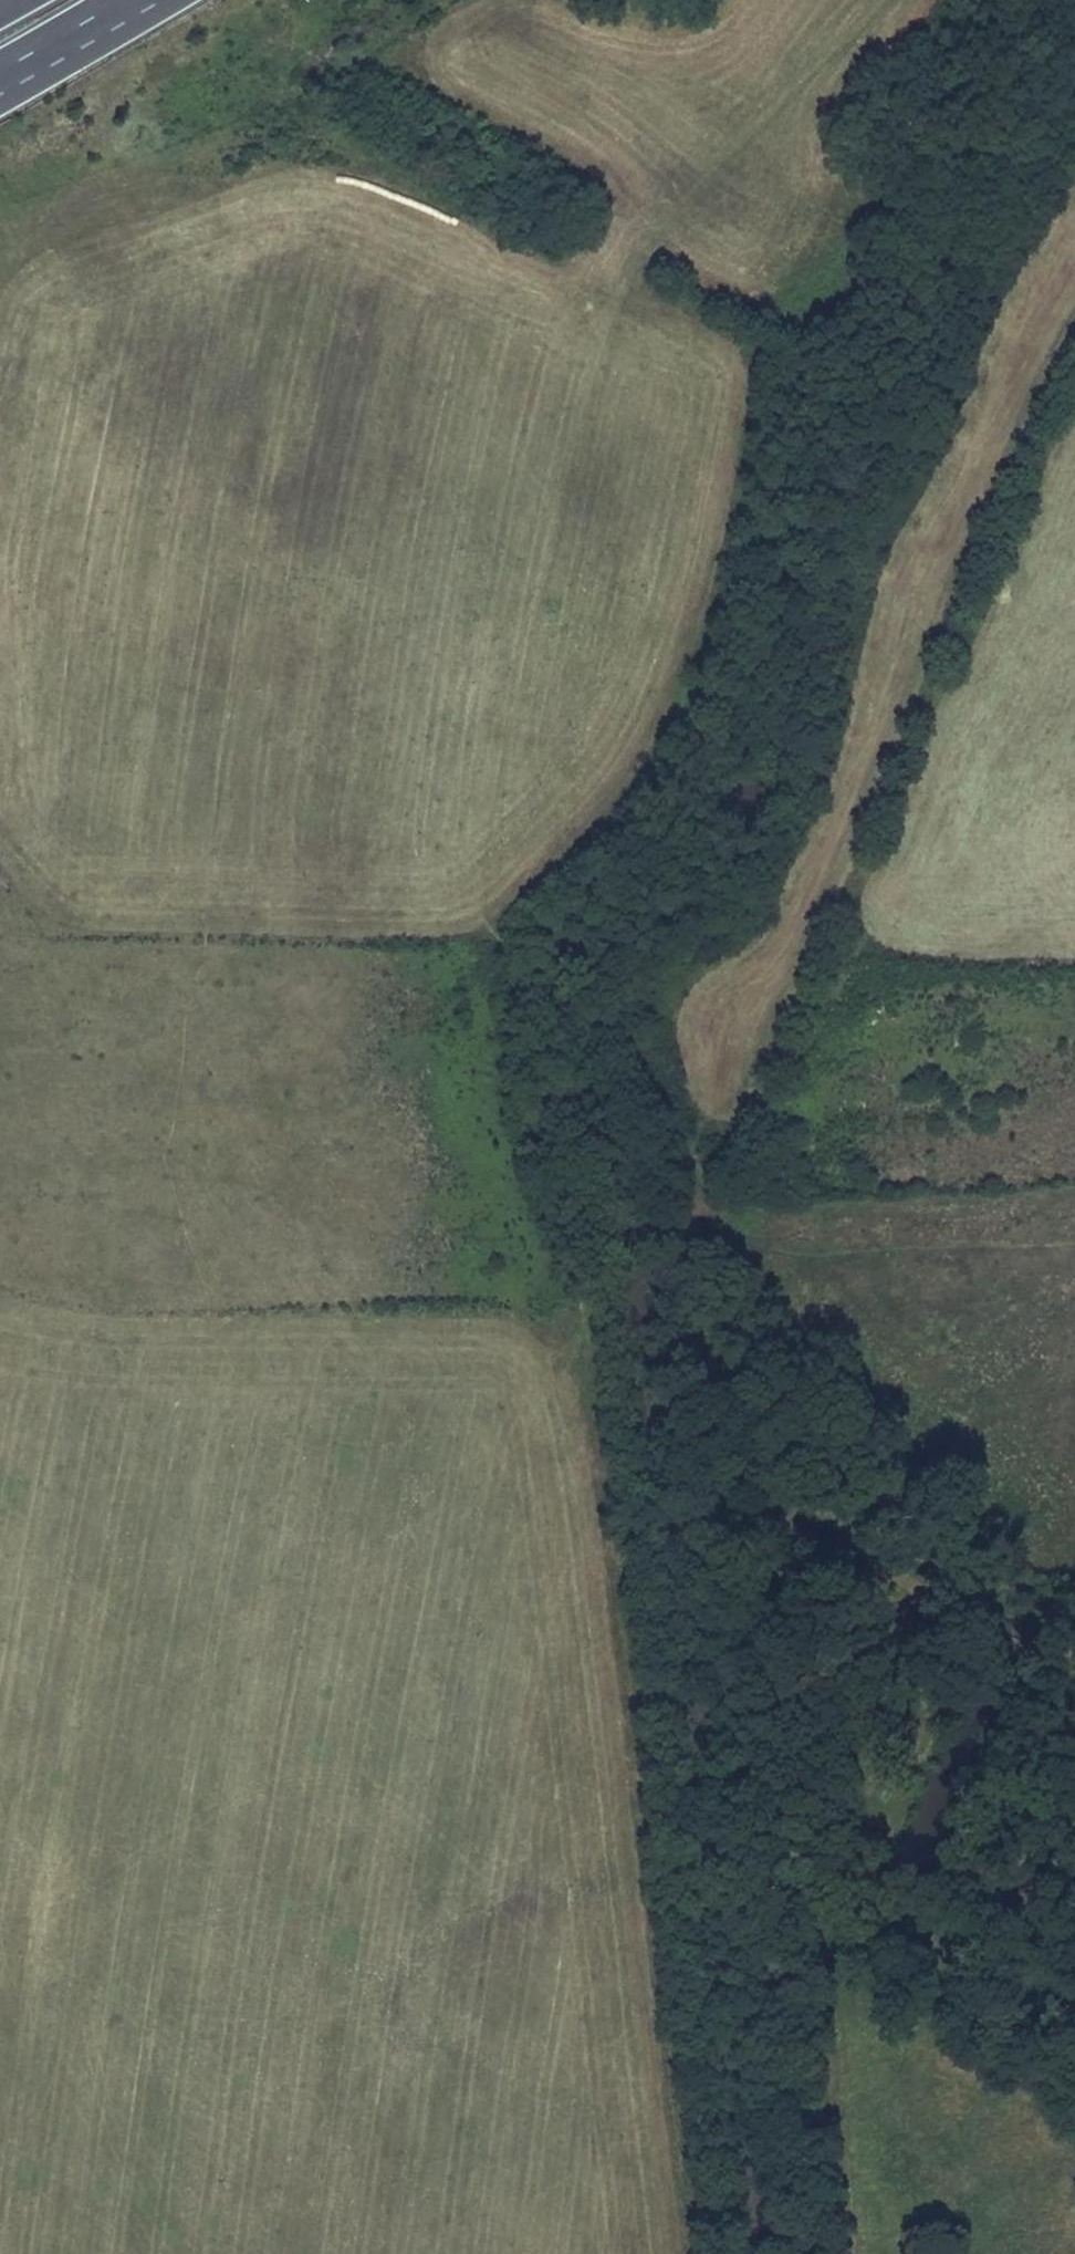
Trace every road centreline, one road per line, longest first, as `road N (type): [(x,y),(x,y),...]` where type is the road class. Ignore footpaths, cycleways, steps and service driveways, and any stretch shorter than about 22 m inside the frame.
road 1 (trunk): [(0,71),(126,0)]

